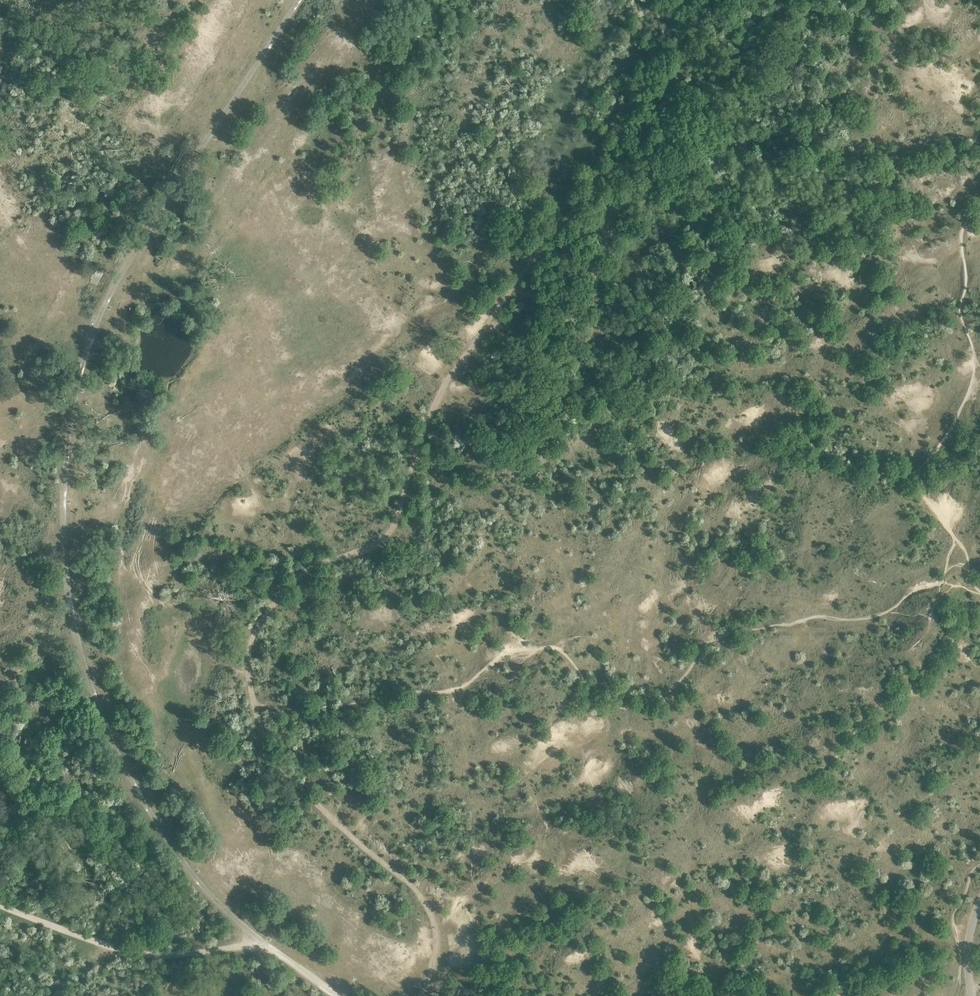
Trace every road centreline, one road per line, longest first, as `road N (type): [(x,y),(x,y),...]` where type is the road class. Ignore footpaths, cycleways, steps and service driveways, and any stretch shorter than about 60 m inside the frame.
road 1 (track): [(422,995),(437,949),(430,909),(273,758),(252,703),(248,648),(258,622),(297,577),(370,549),(389,532),(451,377),(557,225),(651,117),(712,0)]
road 2 (track): [(262,941),(161,956),(0,904)]

